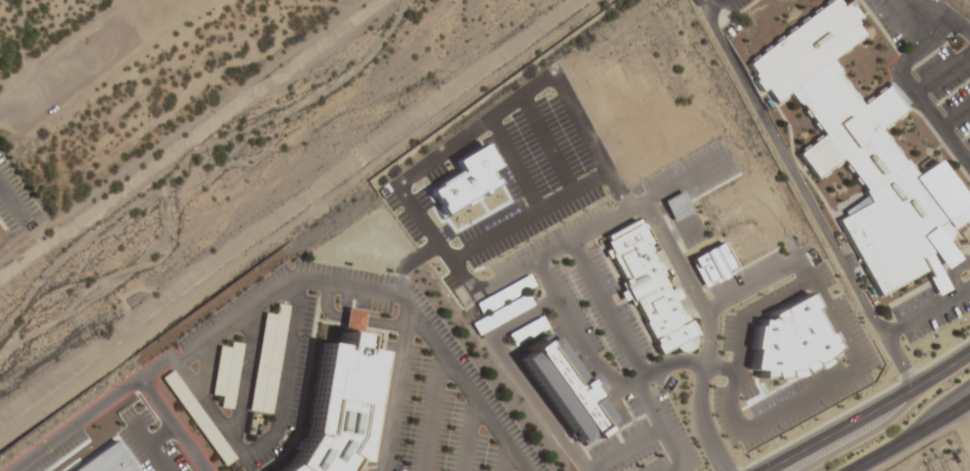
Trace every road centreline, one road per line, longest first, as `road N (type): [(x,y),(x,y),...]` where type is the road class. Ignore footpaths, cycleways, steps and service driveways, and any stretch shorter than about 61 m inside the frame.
road 1 (secondary): [(969,353),(763,470)]
road 2 (secondary): [(849,470),(969,402)]

